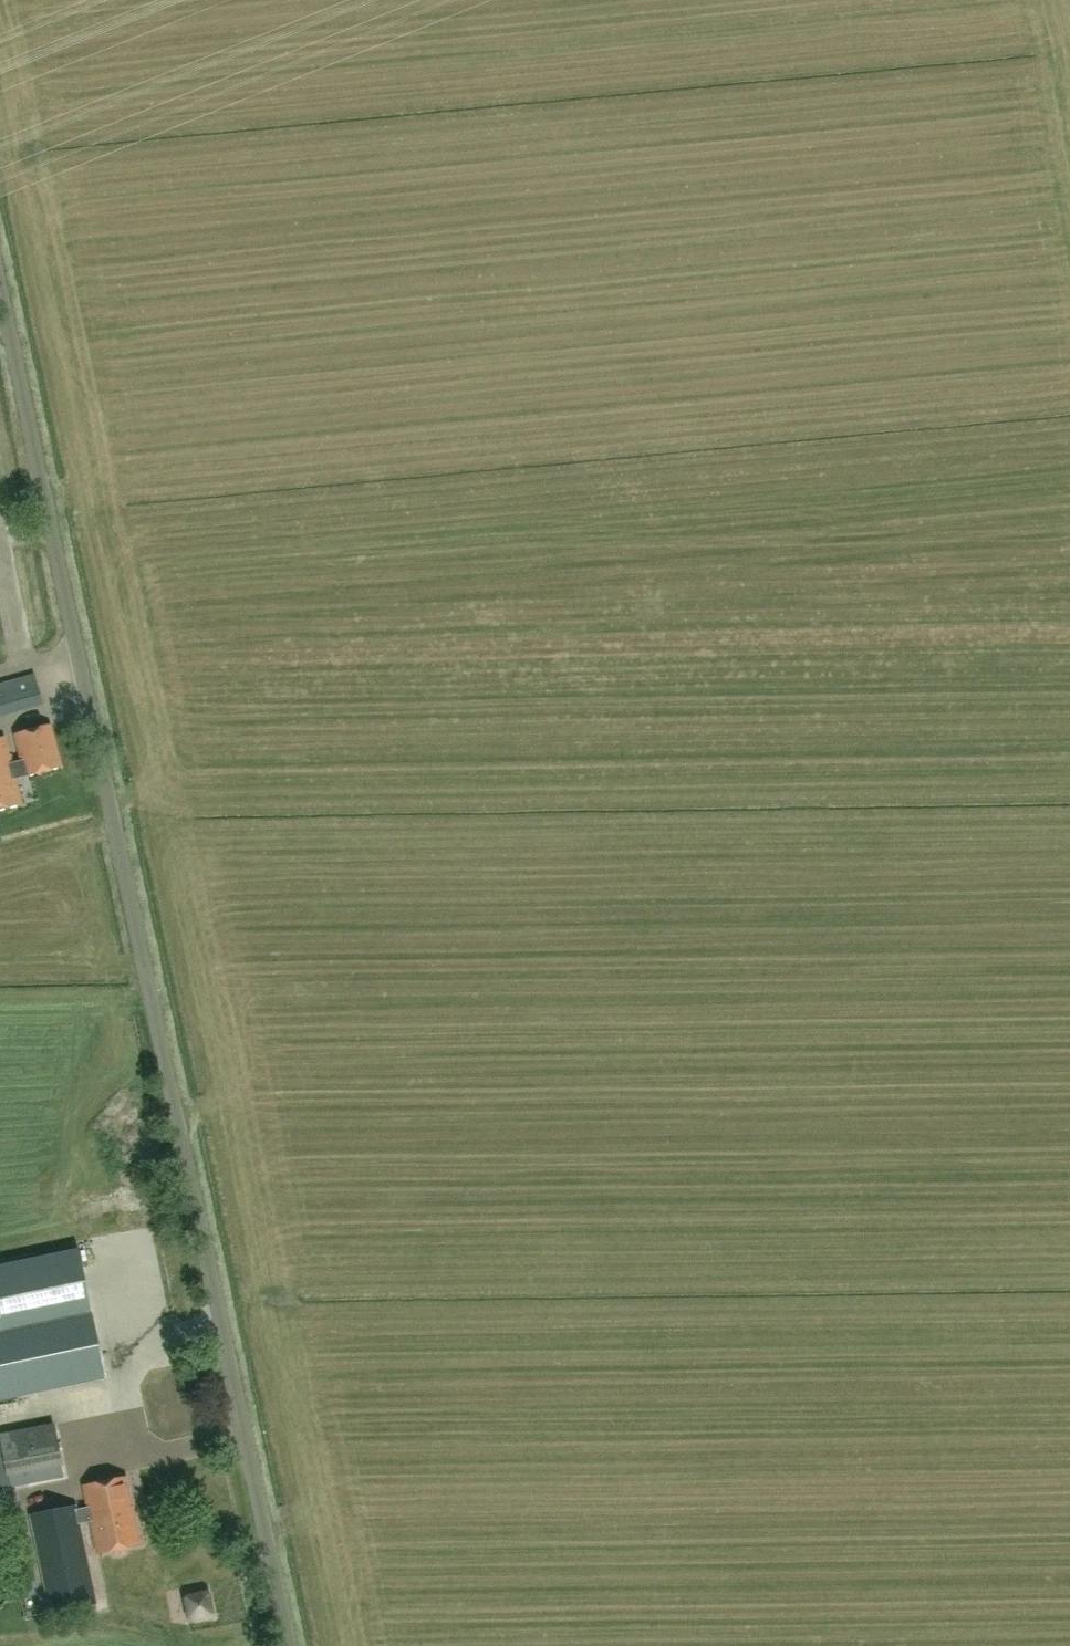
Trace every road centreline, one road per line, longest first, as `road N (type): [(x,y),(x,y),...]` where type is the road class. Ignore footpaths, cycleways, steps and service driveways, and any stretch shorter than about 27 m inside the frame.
road 1 (unclassified): [(292,1645),(0,289)]

